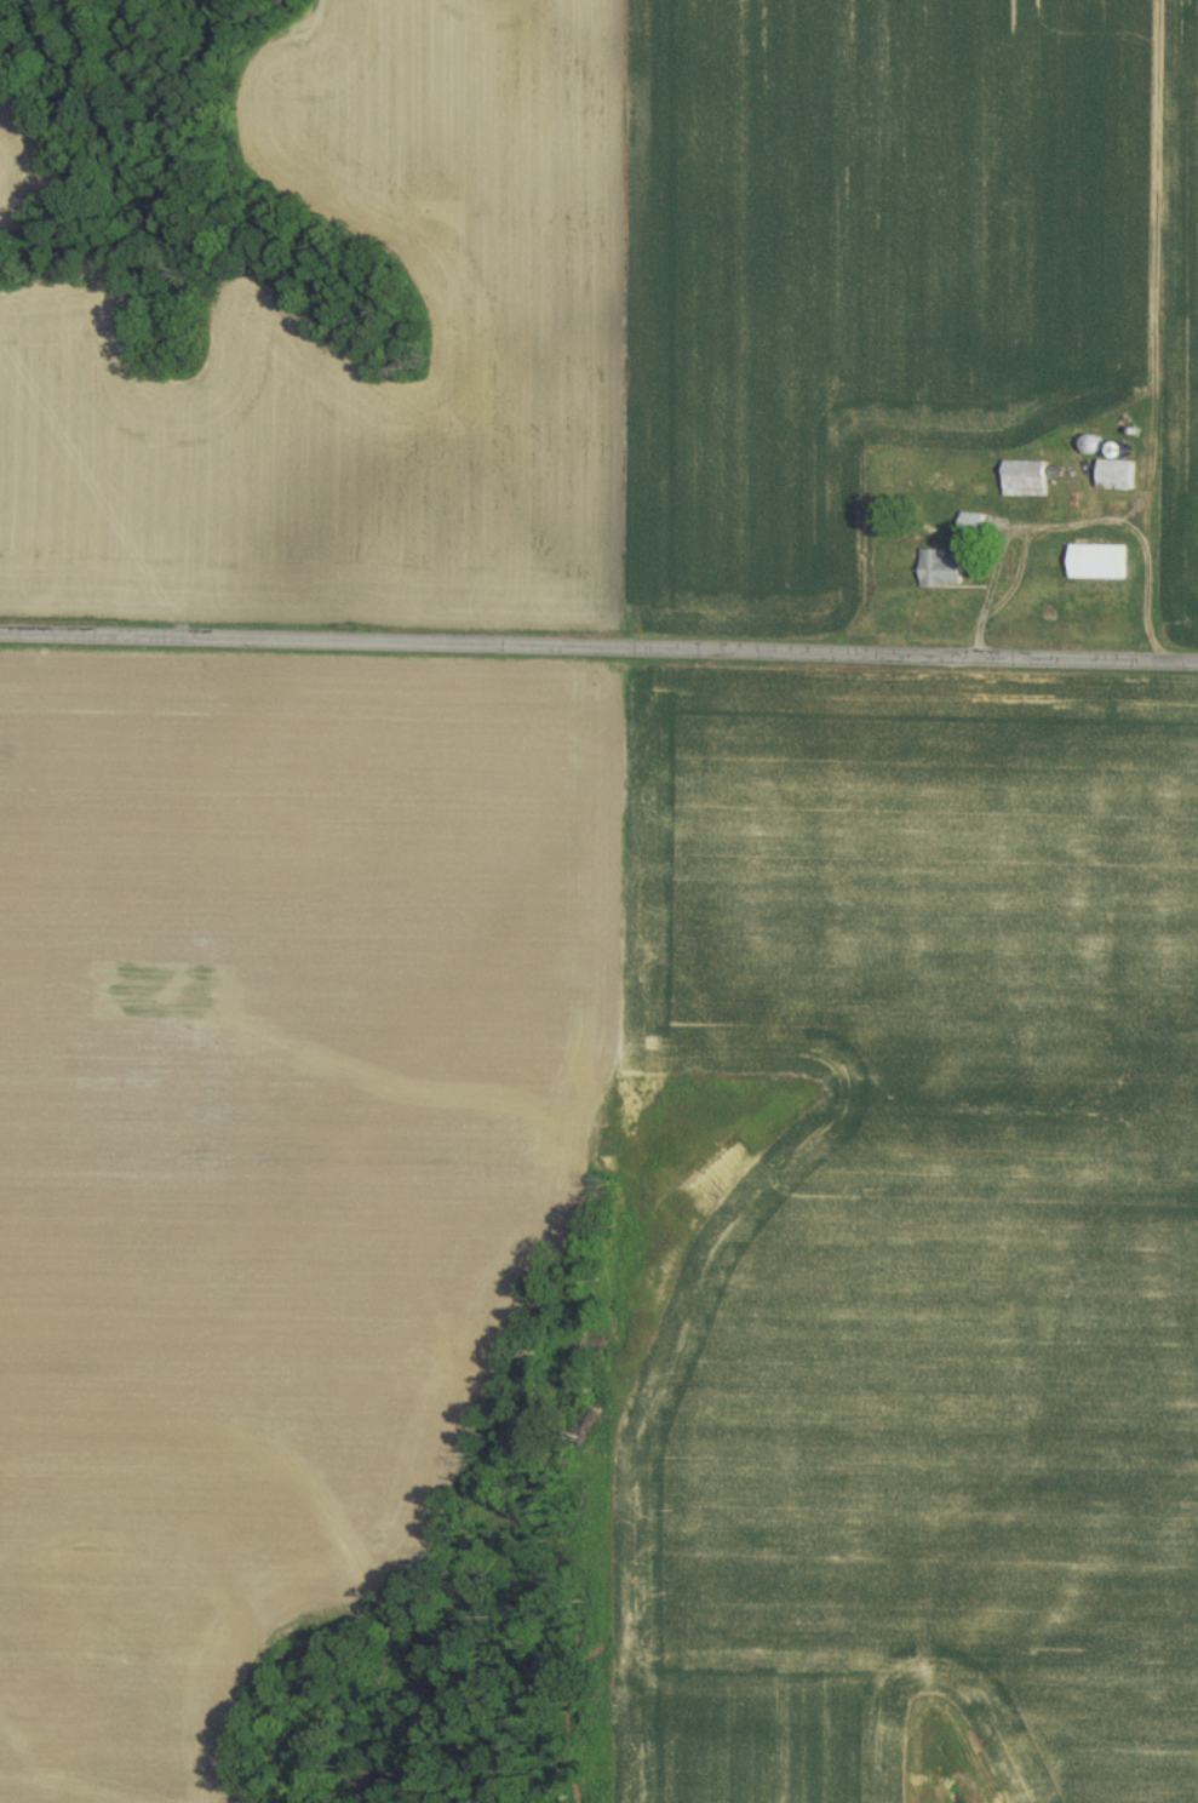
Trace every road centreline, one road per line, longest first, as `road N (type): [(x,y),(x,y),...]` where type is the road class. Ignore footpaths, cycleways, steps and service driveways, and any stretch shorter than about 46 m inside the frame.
road 1 (tertiary): [(1197,664),(0,639)]

